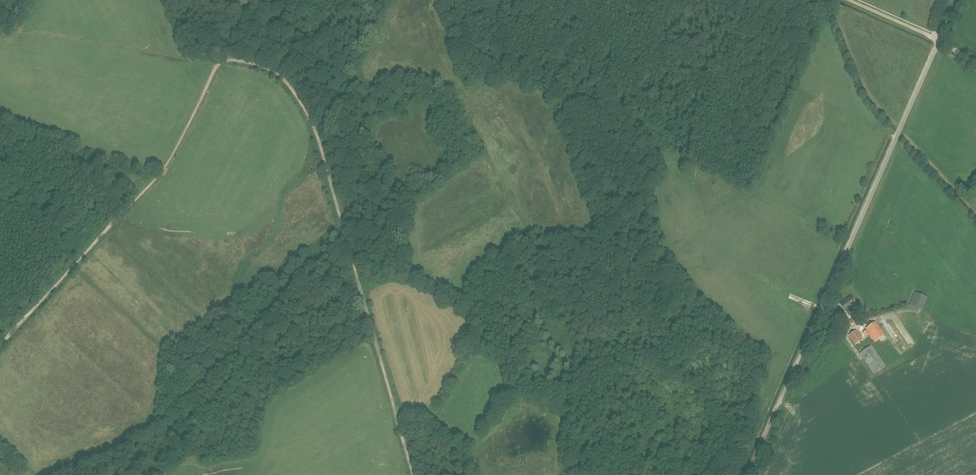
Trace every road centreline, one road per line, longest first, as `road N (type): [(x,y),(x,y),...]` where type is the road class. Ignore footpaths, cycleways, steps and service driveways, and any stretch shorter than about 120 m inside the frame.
road 1 (track): [(412,474),(315,129),(277,72),(222,60)]
road 2 (track): [(0,347),(156,180),(222,60)]
road 3 (unclassified): [(828,290),(939,40)]
road 4 (track): [(745,474),(828,290)]

